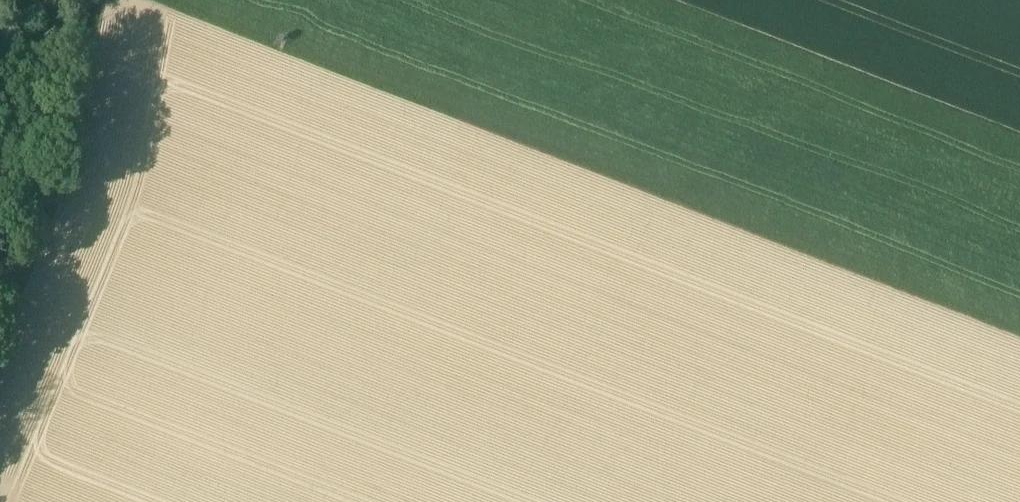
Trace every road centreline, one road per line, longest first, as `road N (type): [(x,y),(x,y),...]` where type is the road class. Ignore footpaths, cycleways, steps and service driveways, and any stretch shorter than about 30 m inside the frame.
road 1 (track): [(96,0),(63,172),(0,327)]

